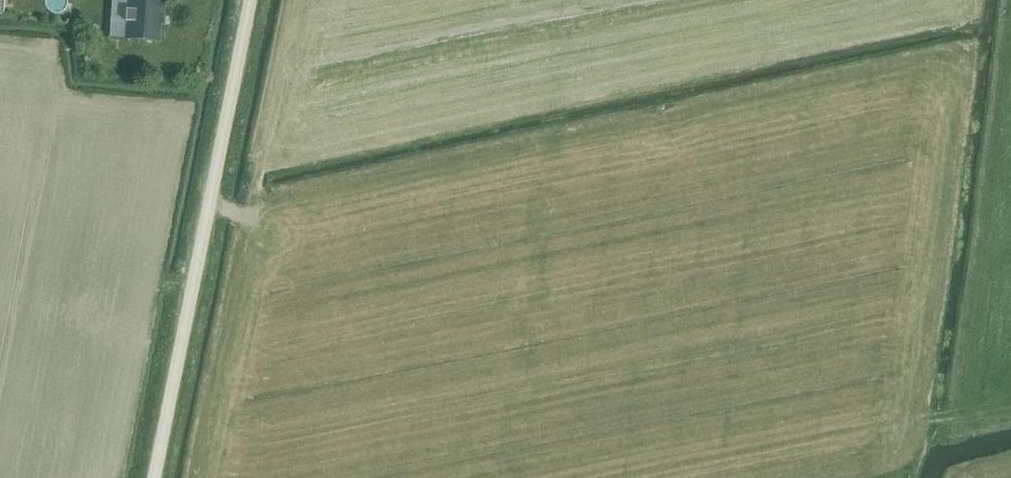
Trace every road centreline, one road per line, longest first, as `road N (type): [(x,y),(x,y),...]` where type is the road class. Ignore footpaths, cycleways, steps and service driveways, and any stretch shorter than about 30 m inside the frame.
road 1 (unclassified): [(154,477),(249,0)]

